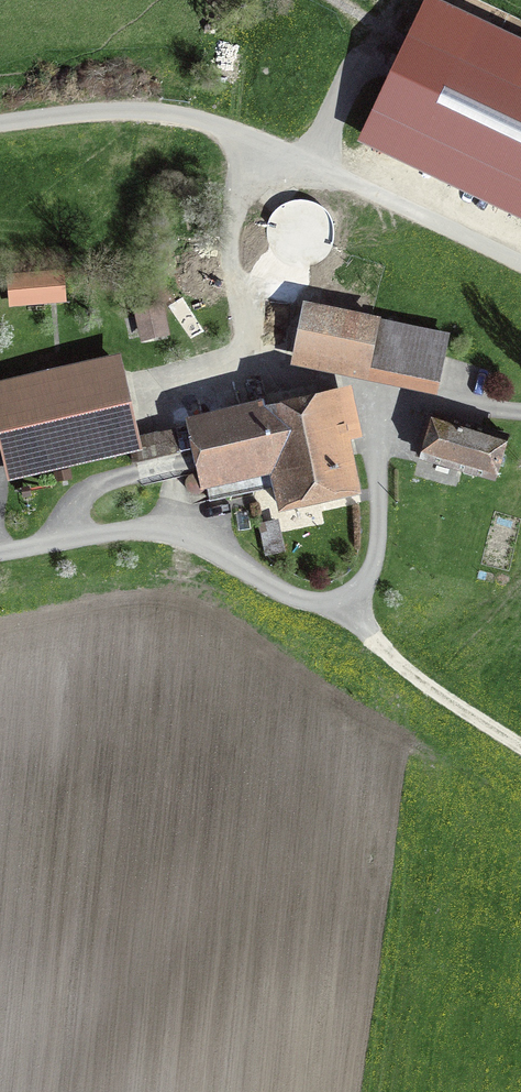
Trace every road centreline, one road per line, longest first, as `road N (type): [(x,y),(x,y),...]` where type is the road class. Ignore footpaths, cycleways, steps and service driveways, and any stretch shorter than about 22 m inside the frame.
road 1 (residential): [(0,559),(171,527),(224,543),(269,586),(317,609),(354,609),(377,573),(382,406),(421,395),(520,414)]
road 2 (residential): [(520,266),(255,141),(128,111),(0,128)]
road 3 (track): [(354,609),(386,653),(520,747)]

